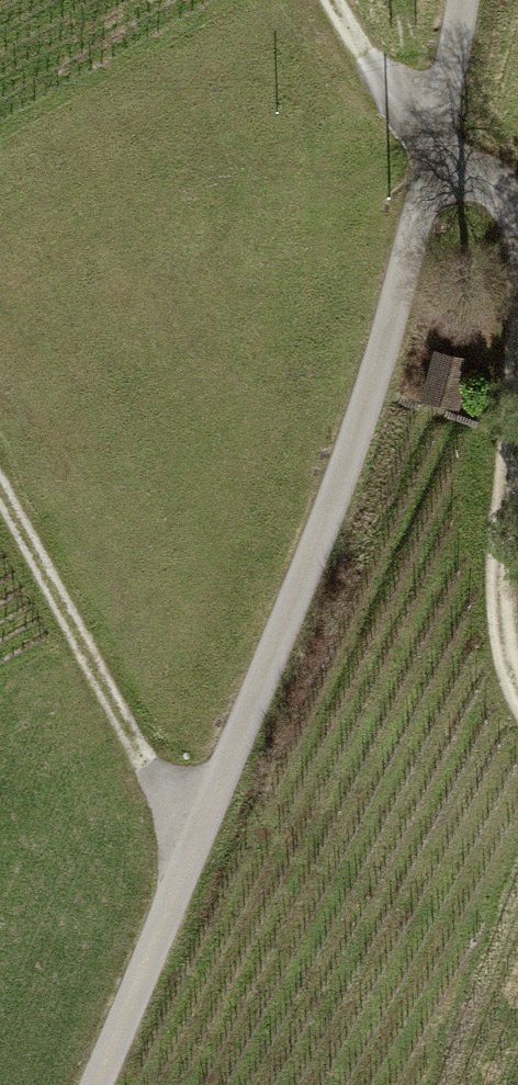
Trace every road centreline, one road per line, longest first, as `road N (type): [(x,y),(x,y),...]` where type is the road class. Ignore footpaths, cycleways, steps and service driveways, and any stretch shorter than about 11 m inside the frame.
road 1 (unclassified): [(459,0),(440,149),(358,419),(95,1084)]
road 2 (track): [(0,489),(150,772),(197,833)]
road 3 (track): [(517,305),(507,219),(440,149),(362,45),(339,0)]
road 4 (track): [(517,679),(500,616),(517,339)]

